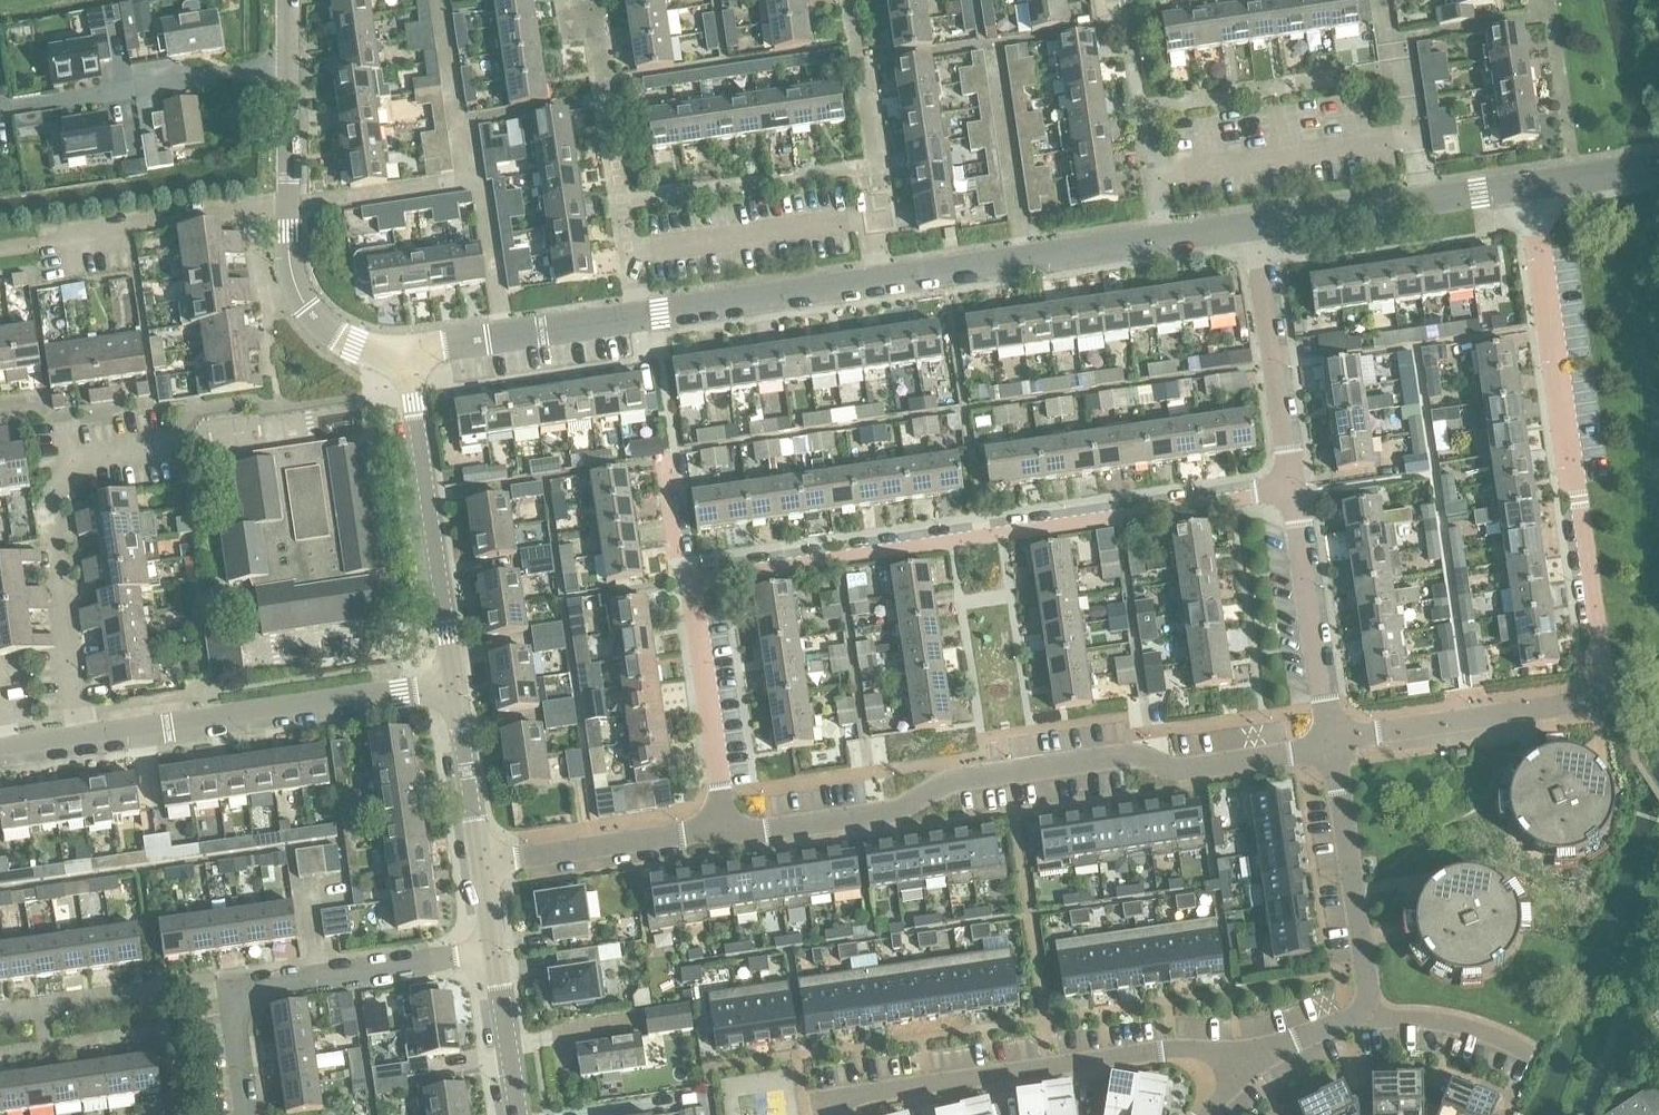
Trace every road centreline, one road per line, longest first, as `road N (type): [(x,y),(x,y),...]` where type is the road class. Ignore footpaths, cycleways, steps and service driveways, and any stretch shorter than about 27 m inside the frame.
road 1 (residential): [(727,825),(686,578),(1291,488)]
road 2 (residential): [(727,825),(755,830),(900,808),(961,777),(989,772),(1131,754),(1178,770),(1331,747)]
road 3 (residential): [(1591,702),(1602,682),(1529,185)]
road 4 (residential): [(826,1114),(825,1106),(1183,1049),(1243,1063)]
road 5 (tertiary): [(408,351),(354,345),(307,307),(291,271),(285,0)]
road 6 (residential): [(245,1114),(225,989),(492,949)]
road 7 (residential): [(81,735),(46,501),(66,463),(171,449)]
road 8 (residential): [(81,735),(453,687)]
road 9 (tertiary): [(453,687),(408,351)]
road 10 (residential): [(883,282),(1162,240)]
road 11 (residential): [(1331,747),(1369,1016)]
road 12 (residential): [(1291,488),(1252,227)]
road 13 (residential): [(1591,702),(1331,747)]
road 14 (residential): [(1331,747),(1291,488)]
road 15 (residential): [(1162,240),(1126,13),(1110,0)]
road 16 (residential): [(480,864),(727,825)]
road 17 (residential): [(638,318),(883,282)]
road 18 (residential): [(408,351),(638,318)]
road 19 (residential): [(1422,201),(1379,0)]
road 20 (tertiary): [(480,864),(453,687)]
road 21 (residential): [(1252,227),(1422,201)]
road 22 (tertiary): [(518,1114),(492,949)]
road 23 (residential): [(1369,1016),(1450,1025),(1525,1055)]
road 24 (residential): [(1243,1063),(1369,1016)]
road 25 (residential): [(1529,185),(1658,167)]

